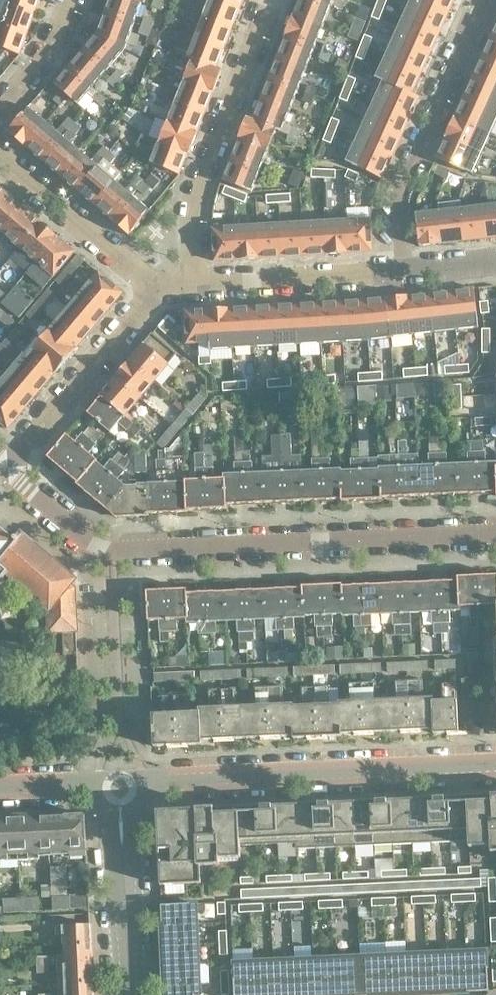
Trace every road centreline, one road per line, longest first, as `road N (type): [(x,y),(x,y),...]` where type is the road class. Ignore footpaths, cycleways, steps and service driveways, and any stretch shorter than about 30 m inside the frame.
road 1 (residential): [(111,551),(495,535)]
road 2 (tertiary): [(123,784),(495,764)]
road 3 (residential): [(159,289),(193,256),(199,180),(271,0)]
road 4 (residential): [(394,271),(398,187),(485,0)]
road 5 (residential): [(159,289),(394,271)]
road 6 (residential): [(7,467),(159,289)]
road 7 (tertiary): [(132,994),(123,784)]
road 8 (residential): [(159,289),(0,159)]
road 9 (residential): [(111,551),(7,467)]
road 10 (residential): [(0,110),(75,0)]
road 11 (tertiary): [(0,788),(123,784)]

